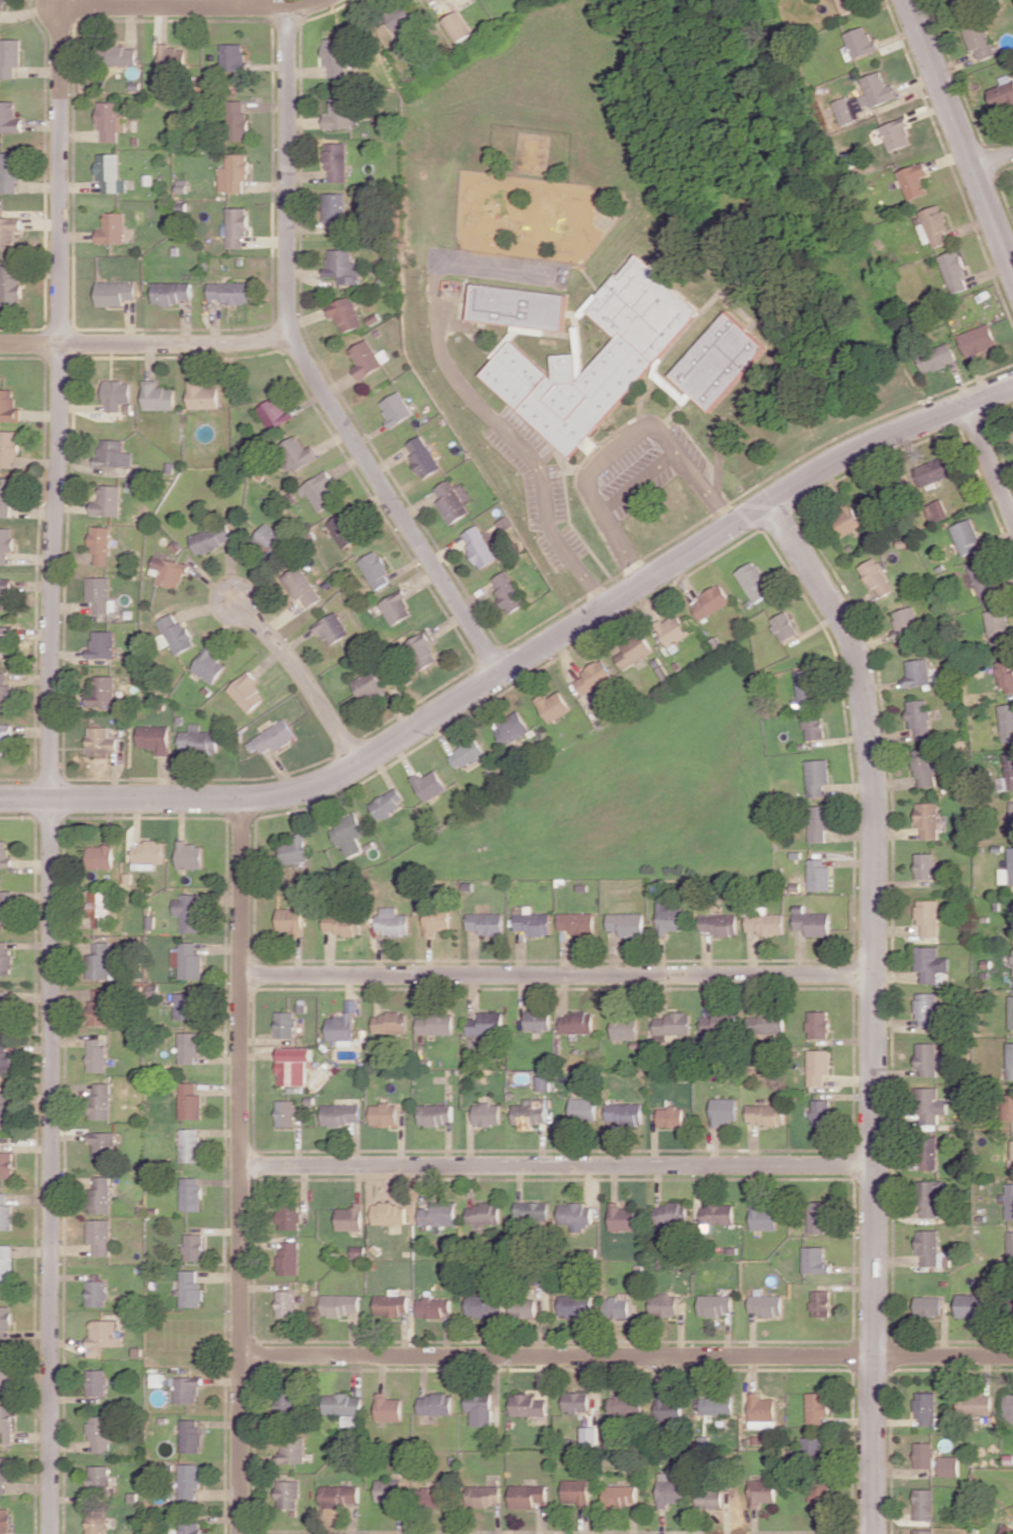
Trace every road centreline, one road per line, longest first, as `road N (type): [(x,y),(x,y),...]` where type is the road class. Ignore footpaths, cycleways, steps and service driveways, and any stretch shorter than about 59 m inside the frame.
road 1 (residential): [(71,13),(61,31),(51,665),(51,1533)]
road 2 (residential): [(1012,386),(896,431),(790,486),(326,781),(243,798),(0,798)]
road 3 (residential): [(768,500),(854,646),(874,794),(873,1533)]
road 4 (residential): [(241,1356),(1012,1355)]
road 5 (residential): [(243,798),(241,1533)]
road 6 (residential): [(288,8),(291,333),(499,672)]
road 7 (residential): [(242,1164),(874,1165)]
road 8 (residential): [(242,974),(874,974)]
road 9 (residential): [(0,344),(238,343),(291,333)]
road 10 (residential): [(1012,269),(907,0)]
road 11 (residential): [(71,13),(87,6),(288,8),(322,0)]
road 12 (residential): [(235,600),(299,668),(357,762)]
road 13 (residential): [(1012,518),(967,403)]

